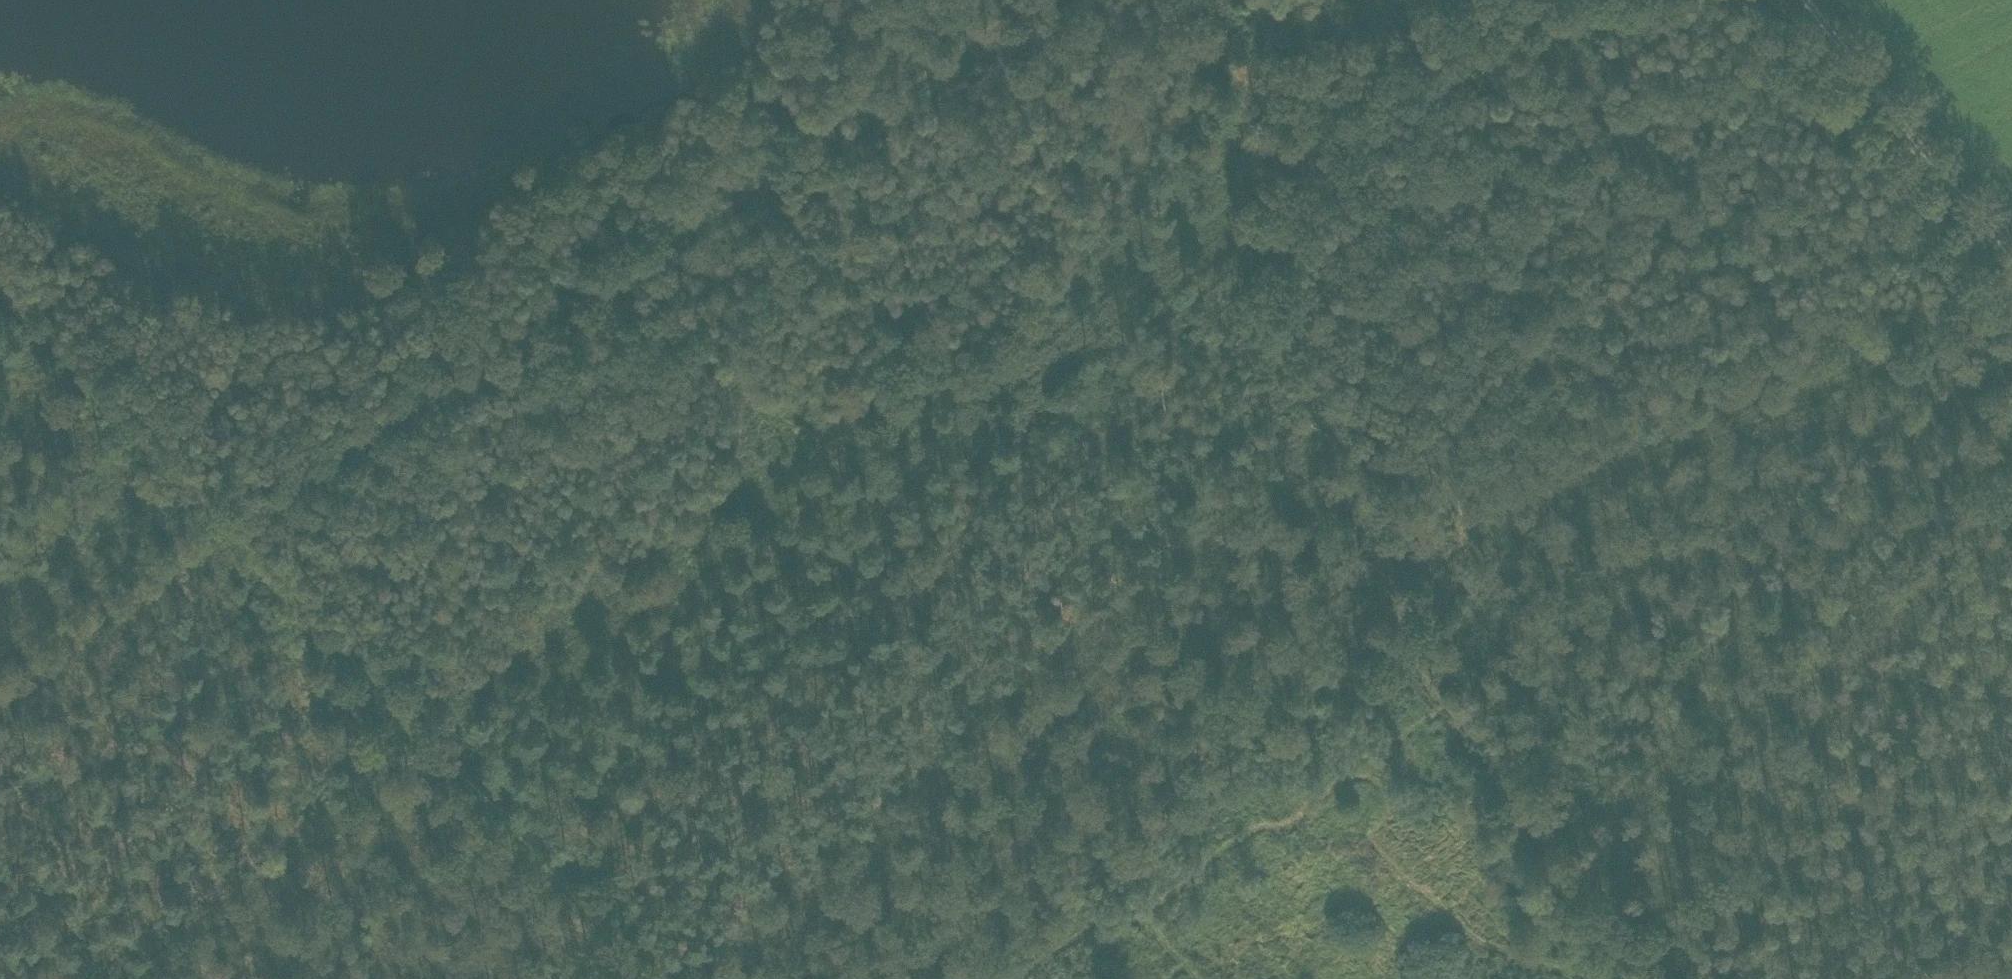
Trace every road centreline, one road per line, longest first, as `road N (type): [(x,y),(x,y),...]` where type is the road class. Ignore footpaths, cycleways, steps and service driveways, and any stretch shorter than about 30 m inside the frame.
road 1 (track): [(2011,261),(1811,0)]
road 2 (track): [(1244,100),(1528,0)]

